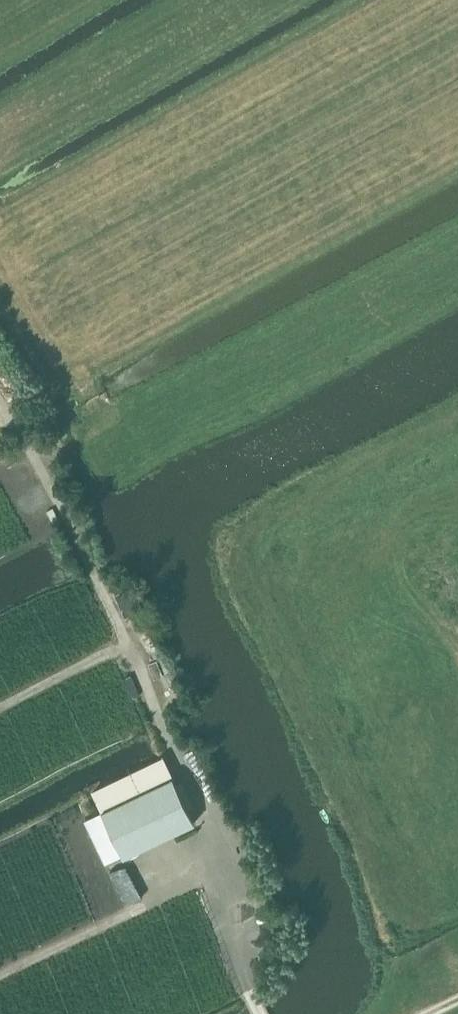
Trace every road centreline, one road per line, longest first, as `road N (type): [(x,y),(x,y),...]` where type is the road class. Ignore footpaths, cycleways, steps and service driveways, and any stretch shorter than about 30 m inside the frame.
road 1 (track): [(264,1013),(249,986),(232,856),(6,416)]
road 2 (track): [(280,0),(0,165)]
road 3 (track): [(0,975),(232,856)]
road 4 (track): [(457,485),(406,508),(388,558),(457,638)]
road 5 (track): [(102,416),(0,234)]
road 6 (track): [(0,710),(130,645)]

